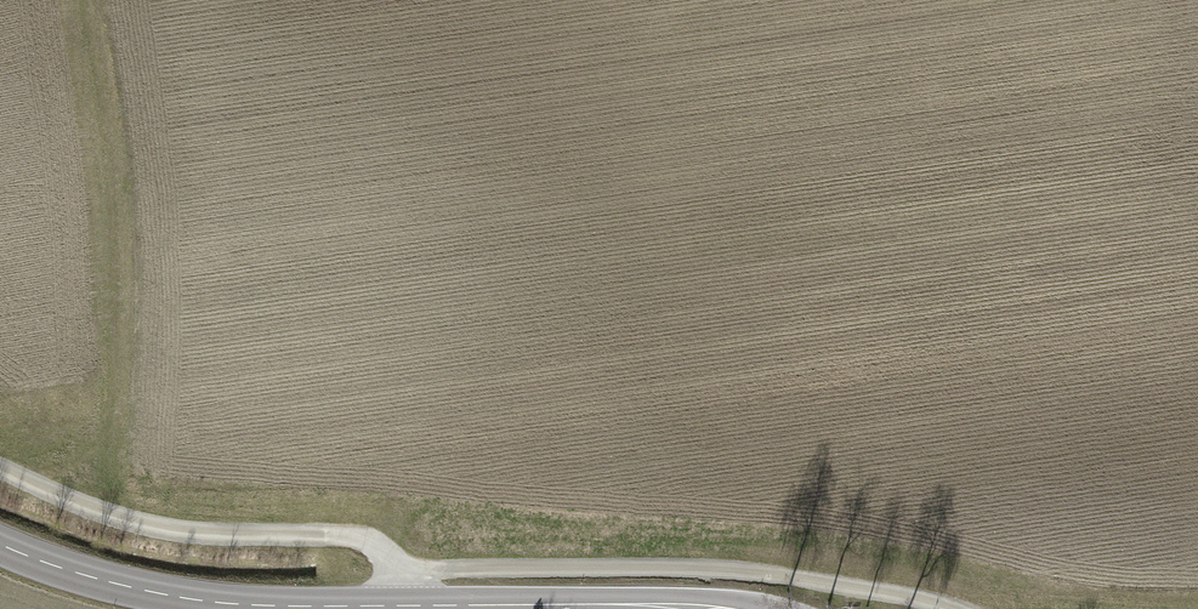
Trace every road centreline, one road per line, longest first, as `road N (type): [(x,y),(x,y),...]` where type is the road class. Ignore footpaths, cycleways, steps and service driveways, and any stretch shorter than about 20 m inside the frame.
road 1 (secondary): [(0,544),(108,583),(192,599),(679,608)]
road 2 (track): [(401,573),(685,566),(840,585),(950,608)]
road 3 (track): [(90,0),(119,241),(113,411),(81,455),(23,476)]
road 4 (track): [(430,608),(364,538),(211,530),(111,511),(0,464)]

